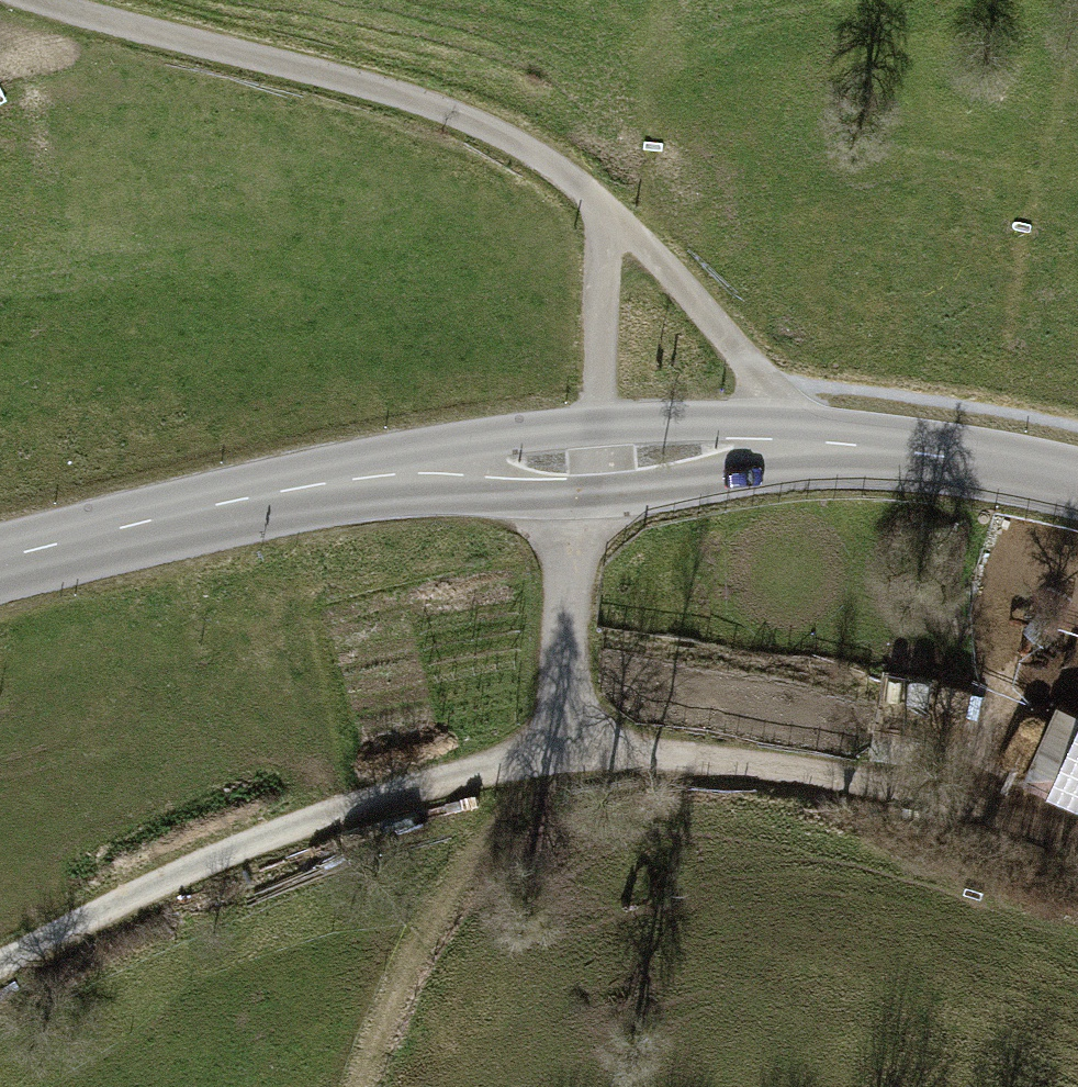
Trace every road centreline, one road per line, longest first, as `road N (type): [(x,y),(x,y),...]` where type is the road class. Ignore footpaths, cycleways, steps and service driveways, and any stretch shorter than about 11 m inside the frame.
road 1 (track): [(0,965),(110,906),(304,823),(563,747),(573,541),(599,458),(607,208)]
road 2 (tertiary): [(1077,484),(914,454),(778,446),(599,458),(345,479),(0,560)]
road 3 (track): [(778,446),(742,354),(607,208),(474,118),(22,0)]
road 4 (track): [(359,1086),(394,995),(501,824),(563,747),(797,771),(995,804),(1077,840)]

